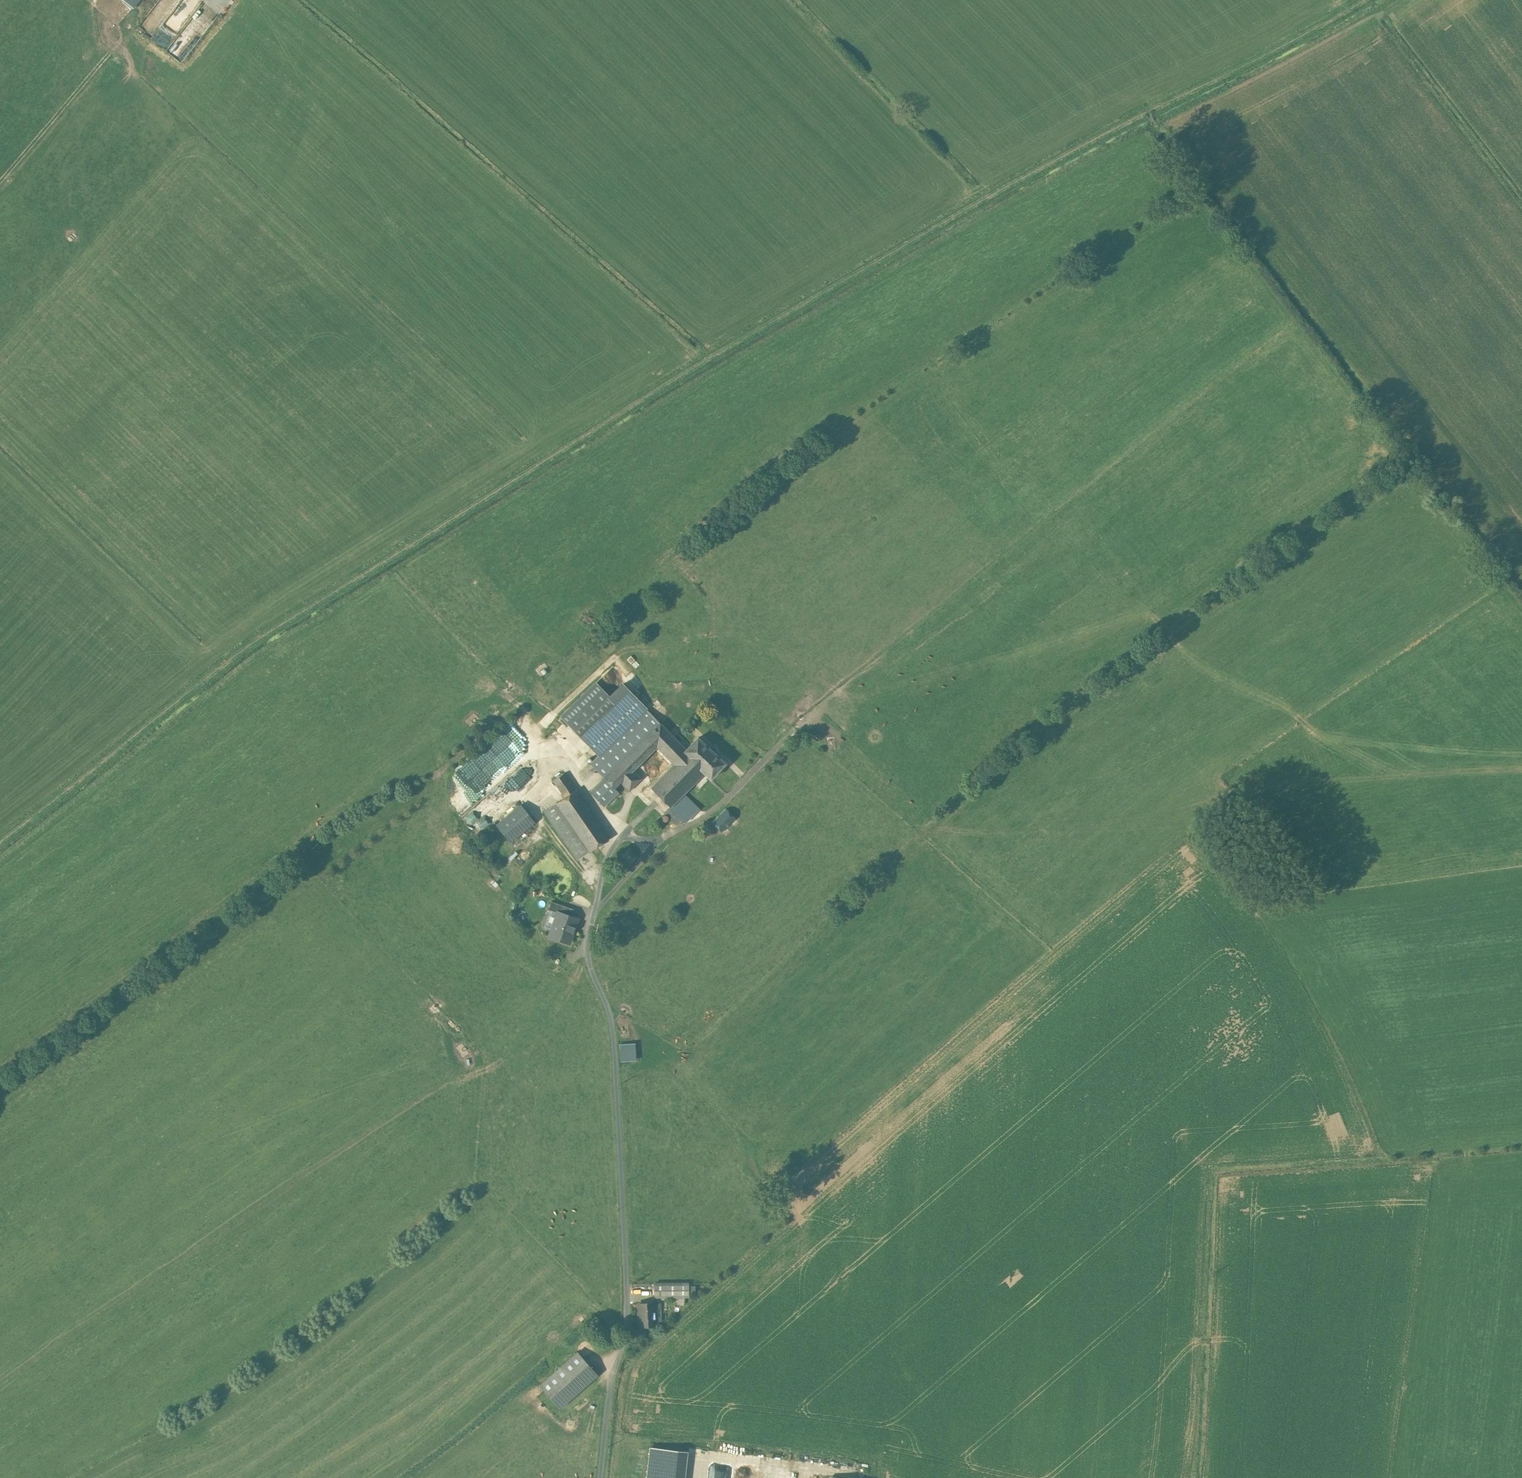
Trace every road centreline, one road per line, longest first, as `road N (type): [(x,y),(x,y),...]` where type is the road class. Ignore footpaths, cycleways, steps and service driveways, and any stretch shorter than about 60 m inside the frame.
road 1 (residential): [(600,1477),(626,1312),(610,1016),(587,939)]

